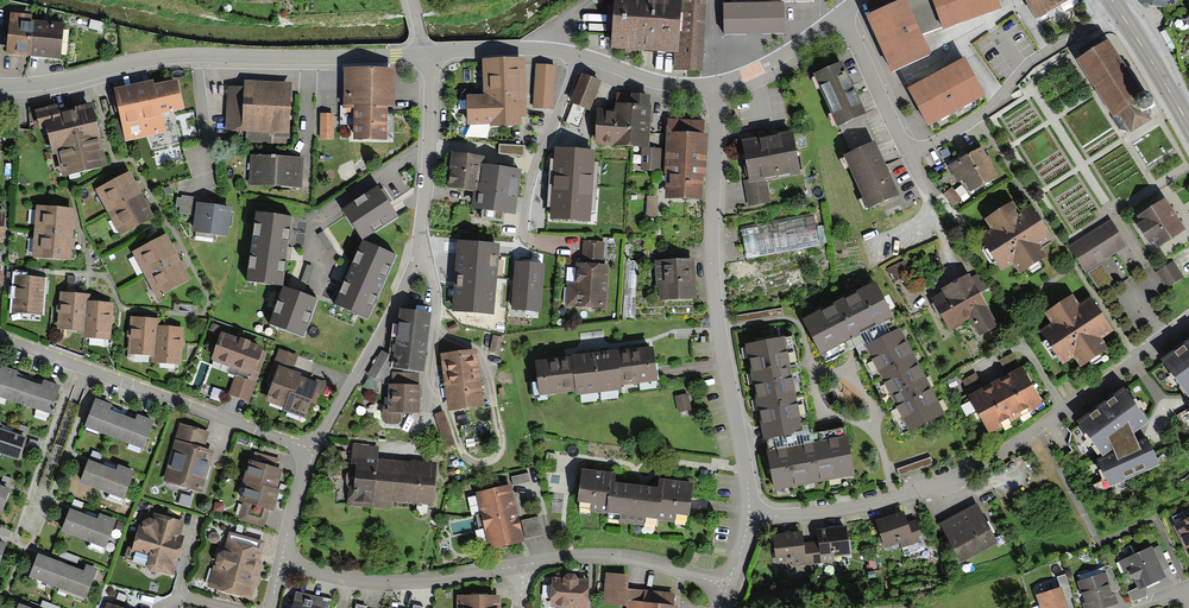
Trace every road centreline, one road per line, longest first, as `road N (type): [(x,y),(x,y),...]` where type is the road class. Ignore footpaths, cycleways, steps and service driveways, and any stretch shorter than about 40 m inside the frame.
road 1 (residential): [(749,517),(835,513),(927,488),(1037,429),(1188,319)]
road 2 (residential): [(714,87),(717,298),(749,517)]
road 3 (residential): [(0,85),(171,56),(426,56)]
road 4 (residential): [(426,56),(431,148),(422,243),(314,450)]
road 5 (residential): [(314,450),(0,336)]
road 6 (unclassified): [(426,56),(559,49),(661,84),(714,87)]
road 7 (residential): [(521,565),(563,555),(627,557),(727,586)]
road 8 (residential): [(349,579),(408,581),(521,565)]
road 9 (residential): [(840,15),(906,154)]
road 10 (tertiary): [(1111,0),(1188,126)]
road 11 (unclassified): [(714,87),(759,70),(840,15)]

